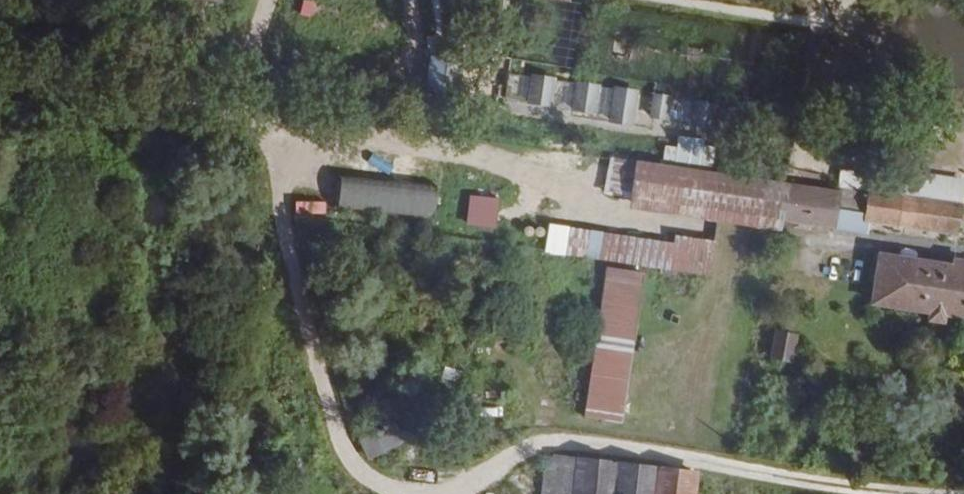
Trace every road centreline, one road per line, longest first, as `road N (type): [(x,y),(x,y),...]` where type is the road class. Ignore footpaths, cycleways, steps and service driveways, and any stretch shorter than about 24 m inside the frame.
road 1 (track): [(963,262),(856,242),(735,240),(610,221),(577,196),(419,148),(0,84)]
road 2 (track): [(248,121),(335,452),(361,486),(387,493)]
road 3 (track): [(508,493),(521,443),(550,433),(690,450),(738,476),(861,493)]
road 4 (track): [(528,180),(526,235),(545,310),(550,433)]
road 5 (track): [(735,240),(690,450)]

